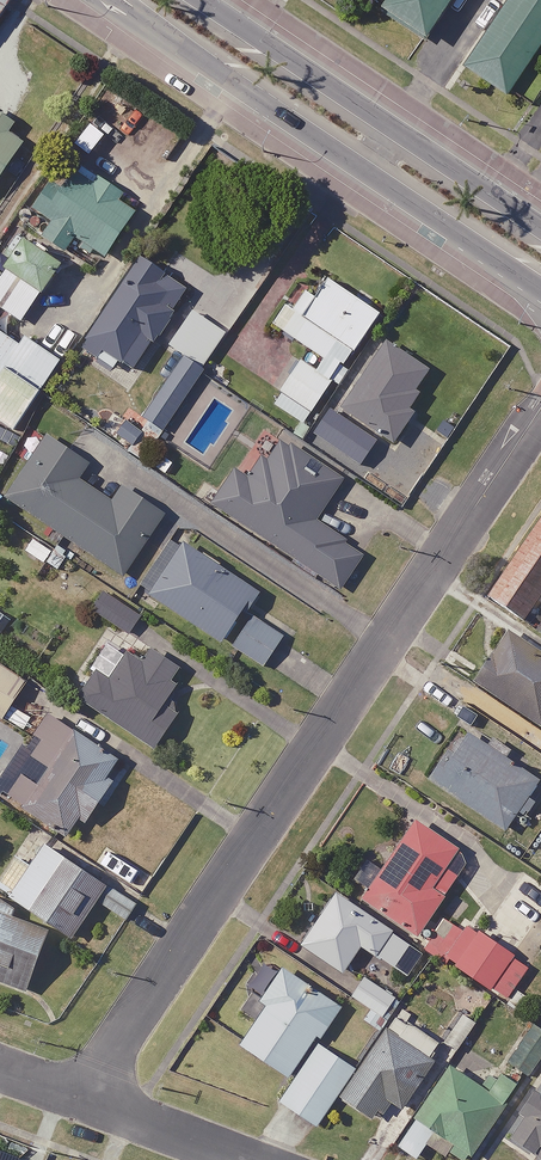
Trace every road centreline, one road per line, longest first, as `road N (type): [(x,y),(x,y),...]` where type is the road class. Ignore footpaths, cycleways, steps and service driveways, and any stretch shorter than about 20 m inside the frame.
road 1 (residential): [(540,408),(89,1095)]
road 2 (secondary): [(366,173),(110,0)]
road 3 (secondary): [(200,0),(394,130)]
road 4 (secondary): [(540,288),(366,173)]
road 5 (residential): [(260,1159),(89,1095)]
road 6 (secondary): [(394,130),(540,228)]

